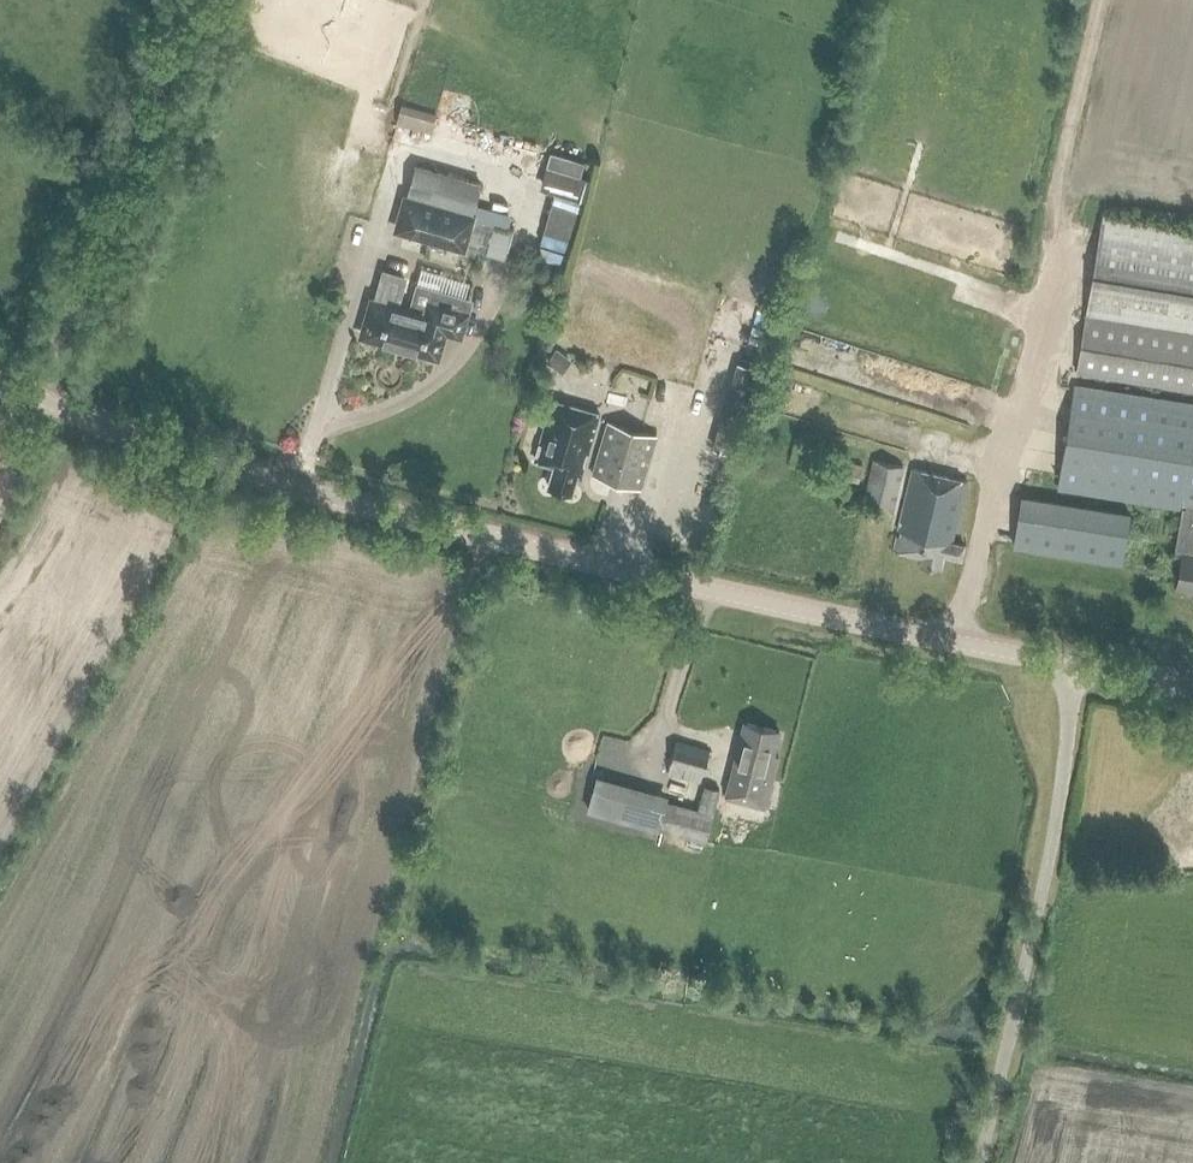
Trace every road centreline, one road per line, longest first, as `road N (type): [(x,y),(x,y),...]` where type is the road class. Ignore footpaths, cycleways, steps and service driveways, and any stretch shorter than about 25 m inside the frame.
road 1 (tertiary): [(1080,675),(607,571),(84,413),(0,381)]
road 2 (track): [(961,648),(1064,231),(1054,194),(1103,0)]
road 3 (unclassified): [(982,1162),(1080,675)]
road 4 (track): [(35,395),(186,0)]
road 5 (track): [(707,593),(649,771)]

